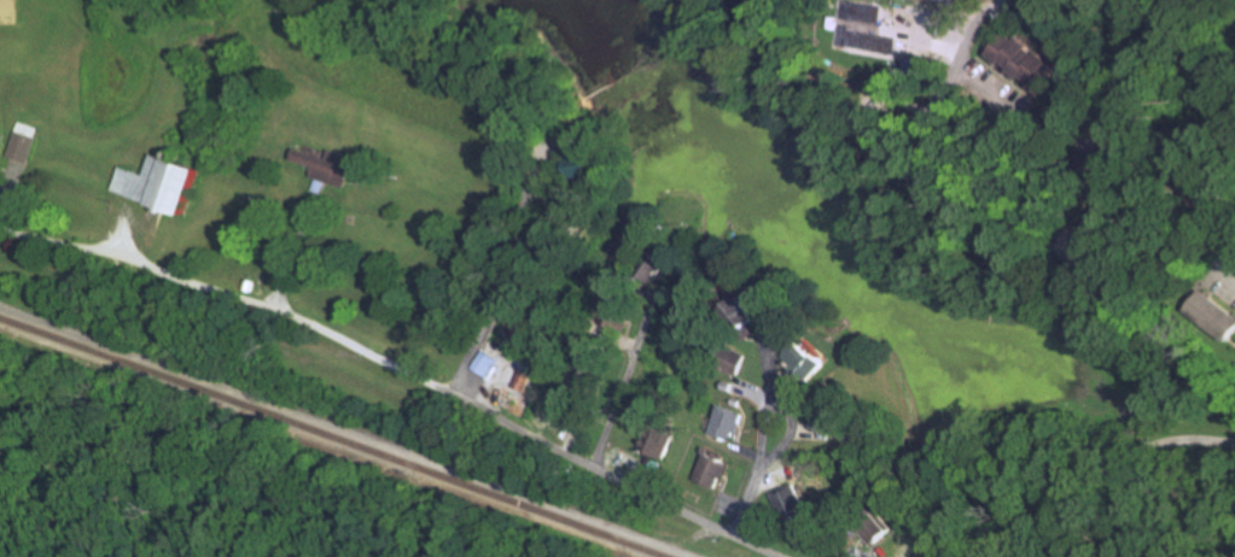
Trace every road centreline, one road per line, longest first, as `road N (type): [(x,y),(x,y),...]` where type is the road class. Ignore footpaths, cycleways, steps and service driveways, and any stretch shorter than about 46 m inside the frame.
road 1 (residential): [(779,556),(287,317),(130,258),(0,230)]
road 2 (residential): [(1234,400),(1054,245),(937,122)]
road 3 (residential): [(1234,446),(1167,445),(1119,457),(1014,556)]
road 4 (residential): [(730,535),(762,463),(773,409),(797,410),(798,433),(762,463)]
road 5 (residential): [(590,467),(628,365),(670,283)]
road 6 (residential): [(937,122),(978,30),(1009,0)]

